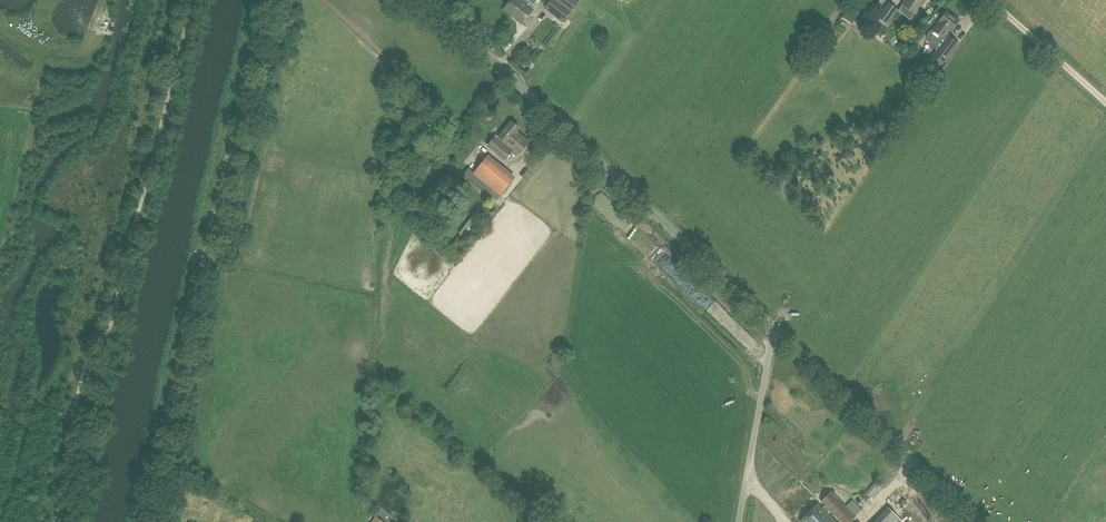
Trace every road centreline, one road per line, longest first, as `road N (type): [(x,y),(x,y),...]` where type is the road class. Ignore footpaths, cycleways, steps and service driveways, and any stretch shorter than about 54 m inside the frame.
road 1 (tertiary): [(145,521),(268,0)]
road 2 (unclassified): [(772,329),(431,0)]
road 3 (unclassified): [(974,521),(772,329)]
road 4 (unclassified): [(737,521),(772,329)]
road 5 (track): [(1105,102),(989,0)]

